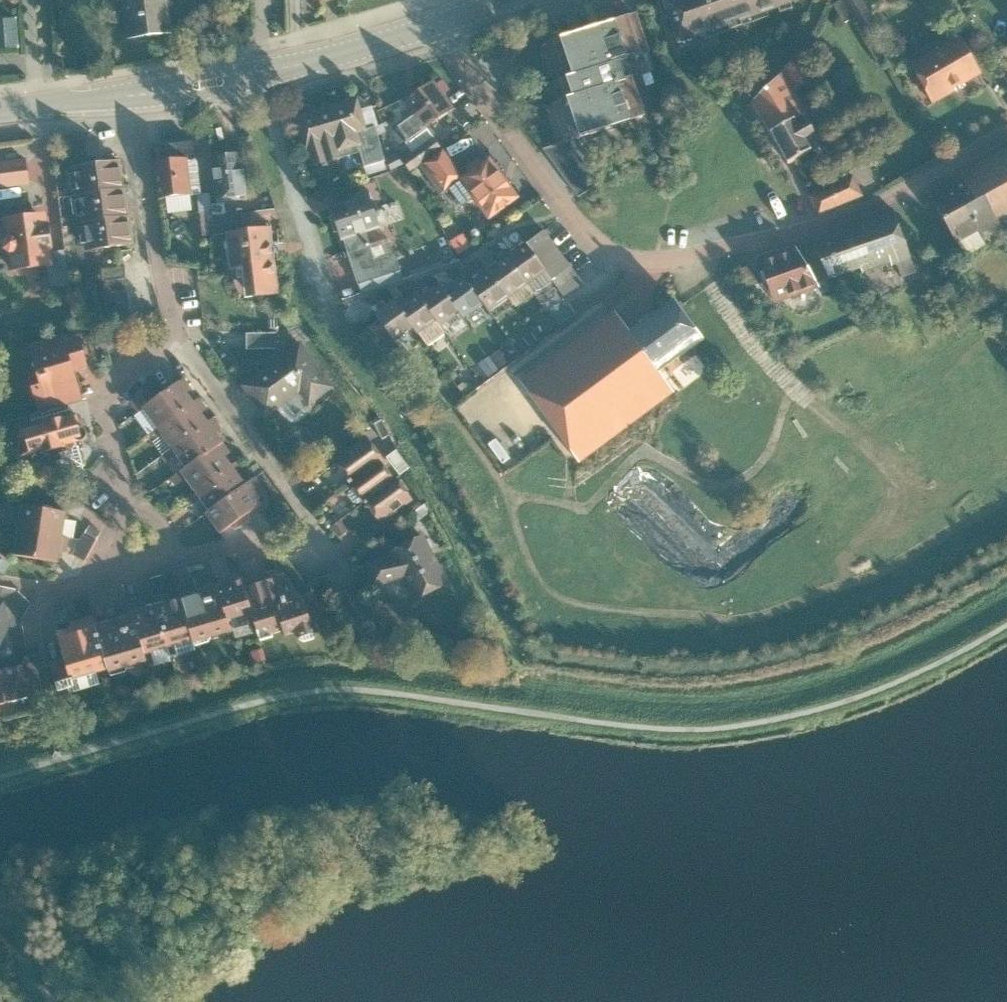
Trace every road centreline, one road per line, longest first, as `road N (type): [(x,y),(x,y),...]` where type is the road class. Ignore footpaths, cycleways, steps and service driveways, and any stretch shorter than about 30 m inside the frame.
road 1 (residential): [(1006,135),(877,204),(800,230),(635,261),(608,252),(565,210),(508,139),(437,21)]
road 2 (residential): [(178,334),(108,397),(149,565),(55,592)]
road 3 (residential): [(178,334),(345,566)]
road 4 (residential): [(135,93),(161,274),(178,334)]
road 5 (tertiary): [(437,21),(262,72)]
road 6 (tertiary): [(135,93),(0,110)]
road 7 (tertiary): [(262,72),(135,93)]

